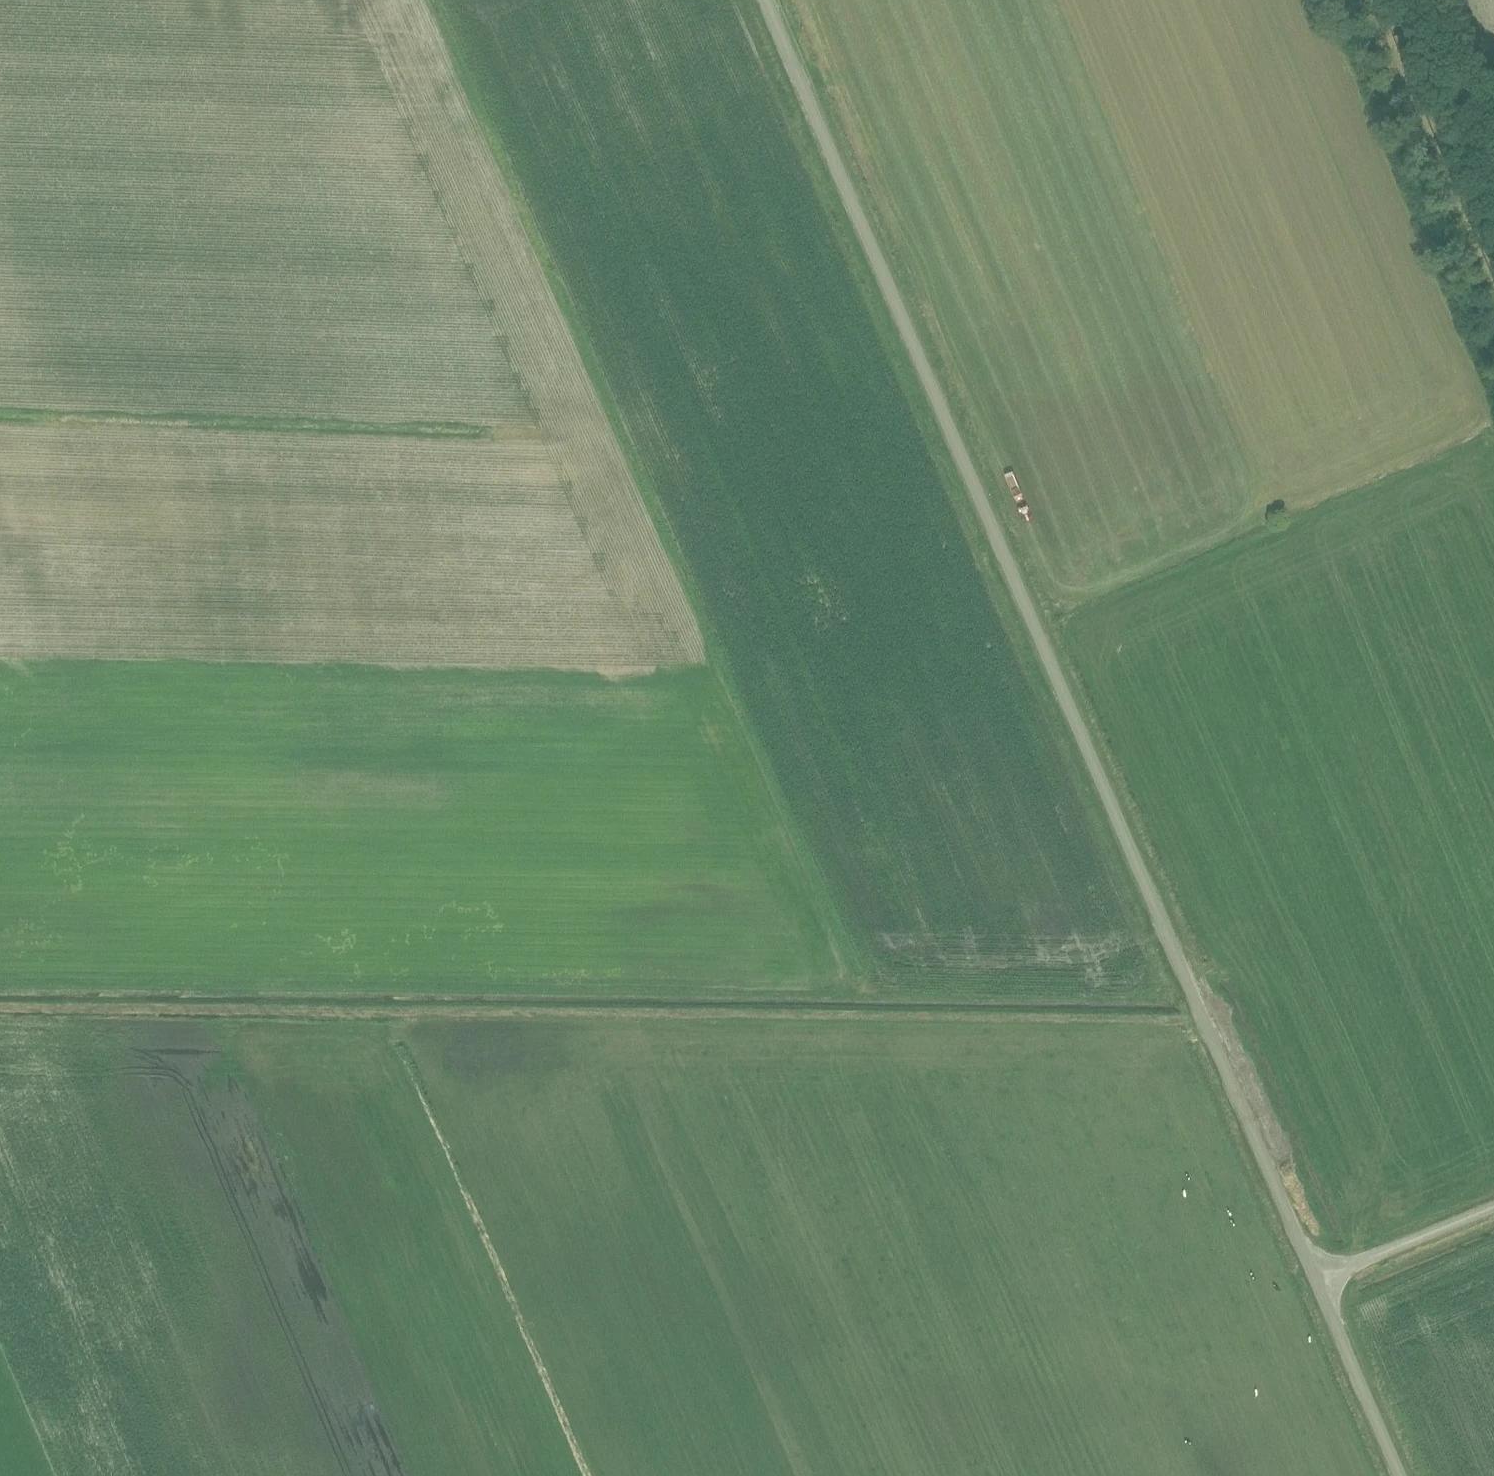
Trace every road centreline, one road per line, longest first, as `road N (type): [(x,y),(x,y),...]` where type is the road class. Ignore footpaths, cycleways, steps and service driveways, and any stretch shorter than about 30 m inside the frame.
road 1 (unclassified): [(1316,1279),(766,0)]
road 2 (track): [(1493,308),(1367,0)]
road 3 (unclassified): [(1399,1475),(1316,1279)]
road 4 (unclassified): [(1316,1279),(1493,1206)]

